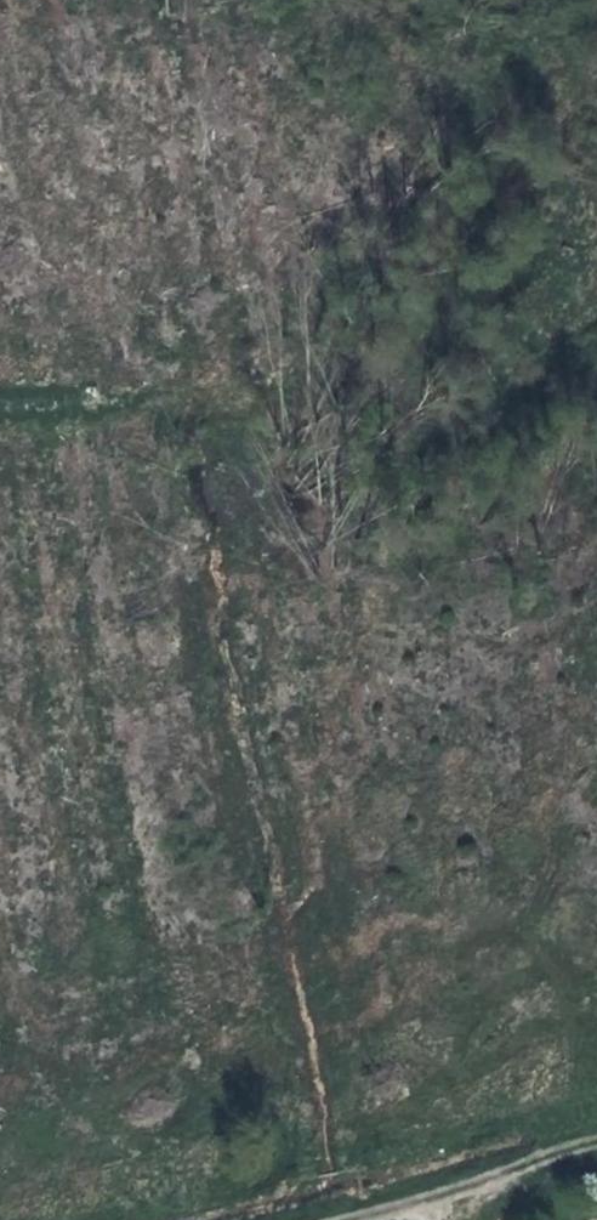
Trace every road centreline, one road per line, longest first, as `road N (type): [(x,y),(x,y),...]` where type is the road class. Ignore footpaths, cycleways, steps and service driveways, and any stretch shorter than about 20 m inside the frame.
road 1 (track): [(473,1219),(481,1194),(506,1171),(596,1141)]

